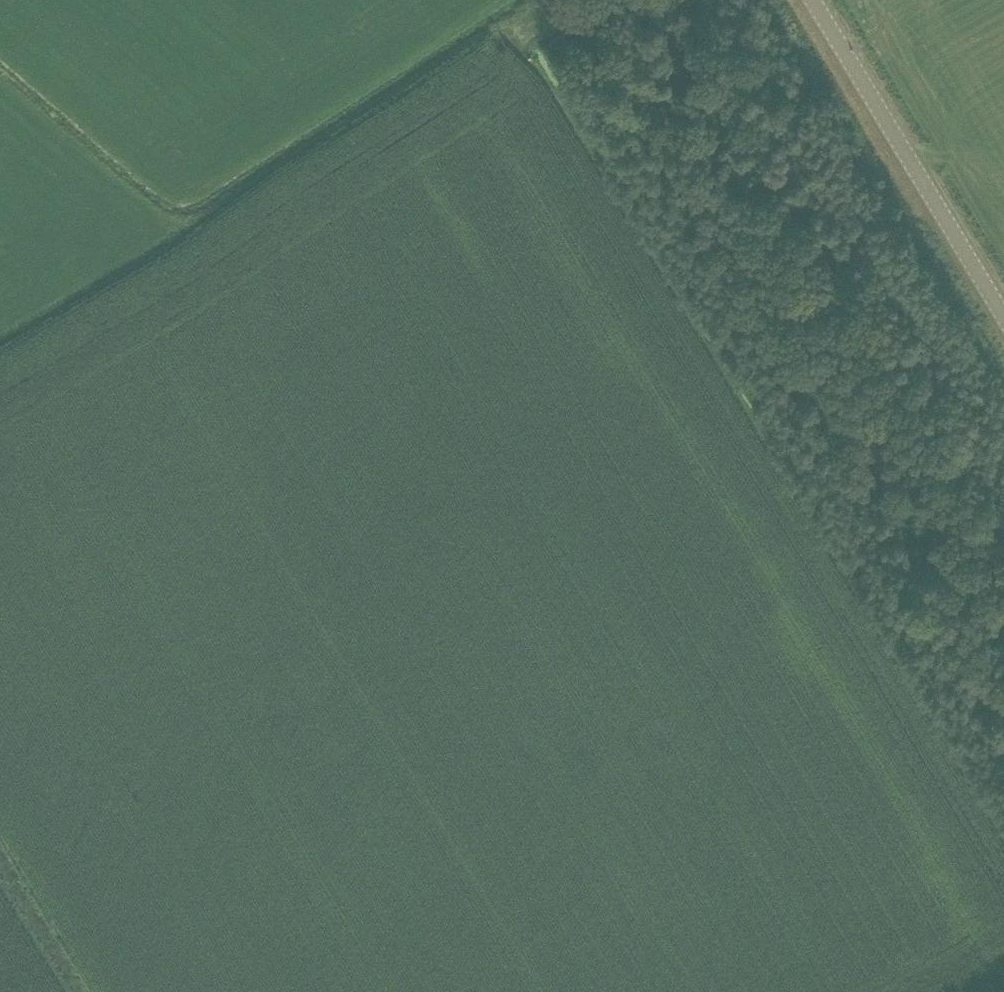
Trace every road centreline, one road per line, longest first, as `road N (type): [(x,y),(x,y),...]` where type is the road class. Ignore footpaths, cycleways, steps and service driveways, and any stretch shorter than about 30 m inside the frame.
road 1 (unclassified): [(1003,302),(825,0)]

